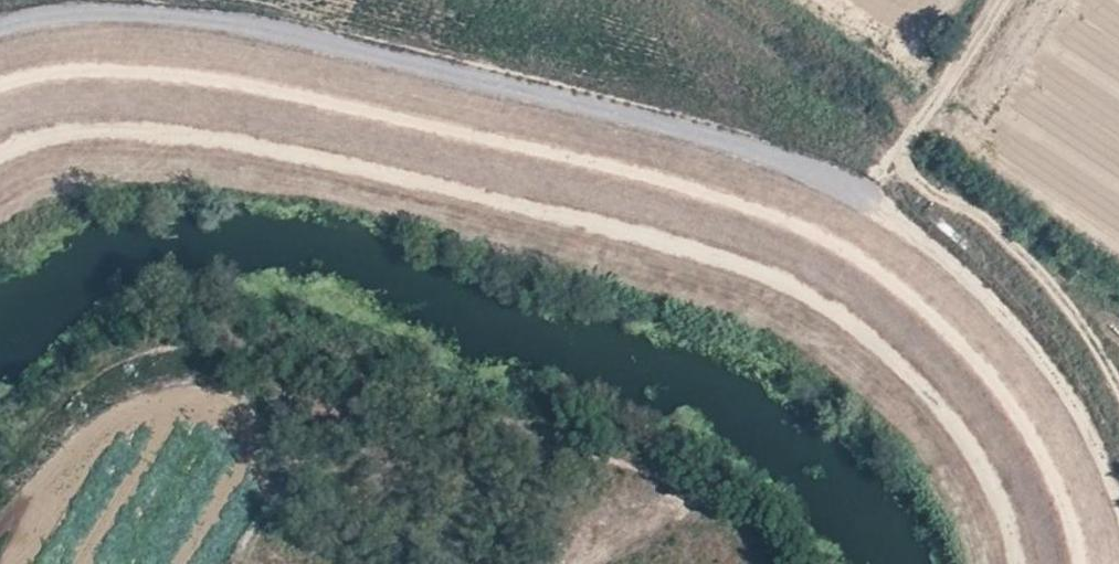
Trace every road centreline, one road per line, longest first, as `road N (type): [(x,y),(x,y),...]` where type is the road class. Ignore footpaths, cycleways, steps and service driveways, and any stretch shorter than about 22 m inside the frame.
road 1 (track): [(0,162),(58,128),(235,110),(421,143),(699,221),(776,217),(860,200),(881,209),(919,323),(1049,523),(1055,563)]
road 2 (track): [(787,563),(772,537),(677,480),(446,404),(325,456),(267,516),(239,563)]
road 3 (track): [(996,0),(860,200)]

